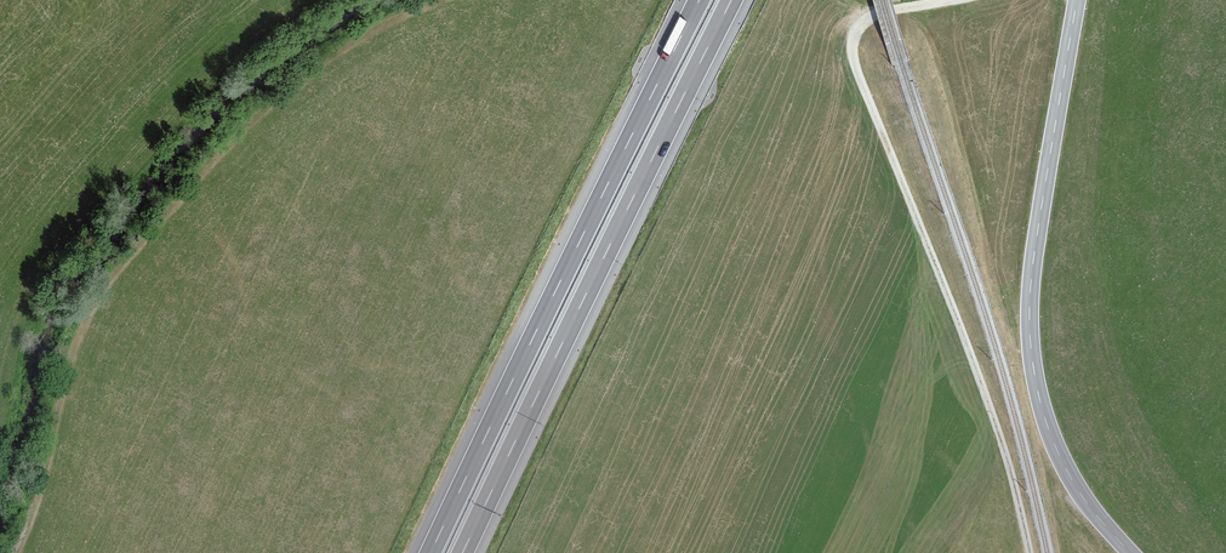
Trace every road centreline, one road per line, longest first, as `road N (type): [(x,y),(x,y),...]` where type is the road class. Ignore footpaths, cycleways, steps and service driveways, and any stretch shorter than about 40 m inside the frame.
road 1 (track): [(950,0),(874,15),(857,30),(853,52),(993,415),(1029,552)]
road 2 (motorway): [(699,0),(430,552)]
road 3 (motorway): [(463,552),(732,0)]
road 4 (primary): [(1077,0),(1034,257),(1030,340),(1057,449),(1084,498),(1131,552)]

